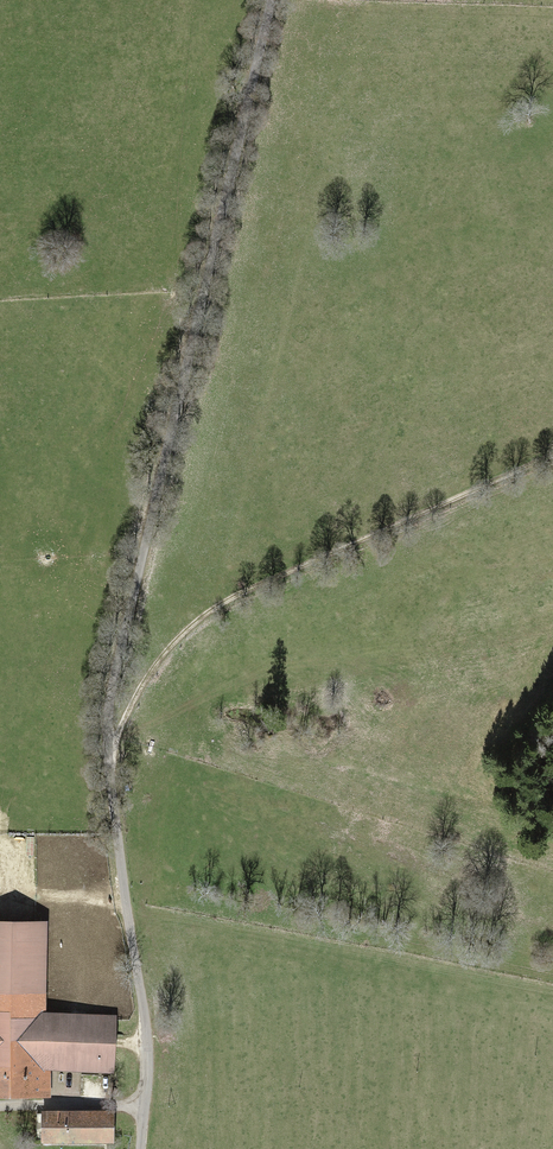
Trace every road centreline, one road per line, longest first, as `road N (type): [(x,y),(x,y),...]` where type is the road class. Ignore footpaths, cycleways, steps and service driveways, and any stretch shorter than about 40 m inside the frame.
road 1 (unclassified): [(269,0),(113,690),(109,782),(136,982),(141,1148)]
road 2 (track): [(110,761),(163,656),(216,610),(552,462)]
road 3 (track): [(119,737),(280,673),(328,676)]

